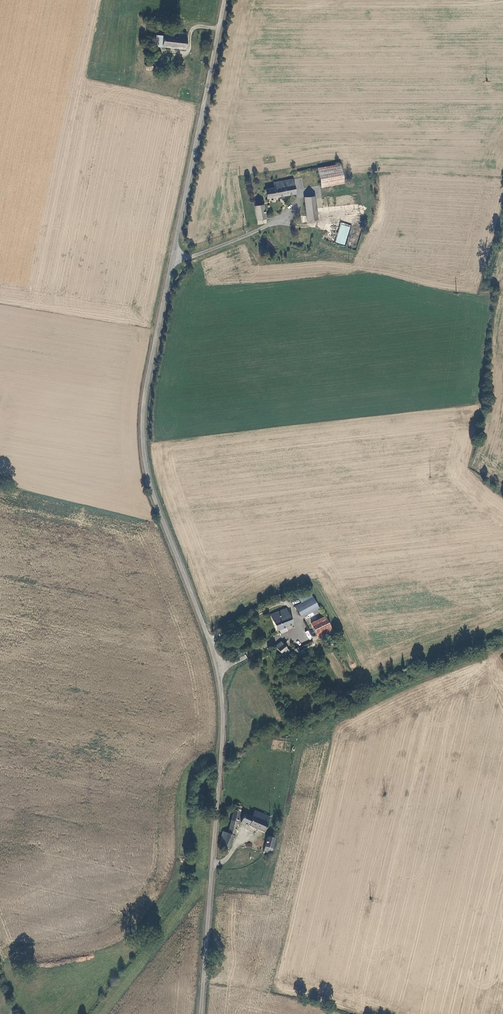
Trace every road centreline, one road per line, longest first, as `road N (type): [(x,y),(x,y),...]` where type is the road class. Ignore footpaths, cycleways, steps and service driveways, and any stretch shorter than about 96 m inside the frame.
road 1 (unclassified): [(201,1013),(220,683),(147,478),(143,418),(225,0)]

